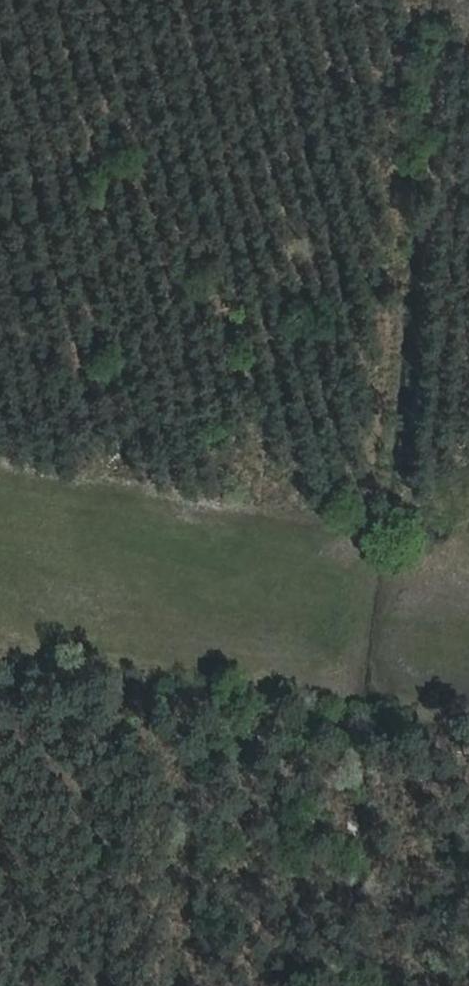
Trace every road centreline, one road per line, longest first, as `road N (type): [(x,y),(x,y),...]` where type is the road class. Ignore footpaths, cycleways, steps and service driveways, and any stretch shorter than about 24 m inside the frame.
road 1 (track): [(0,452),(468,523)]

